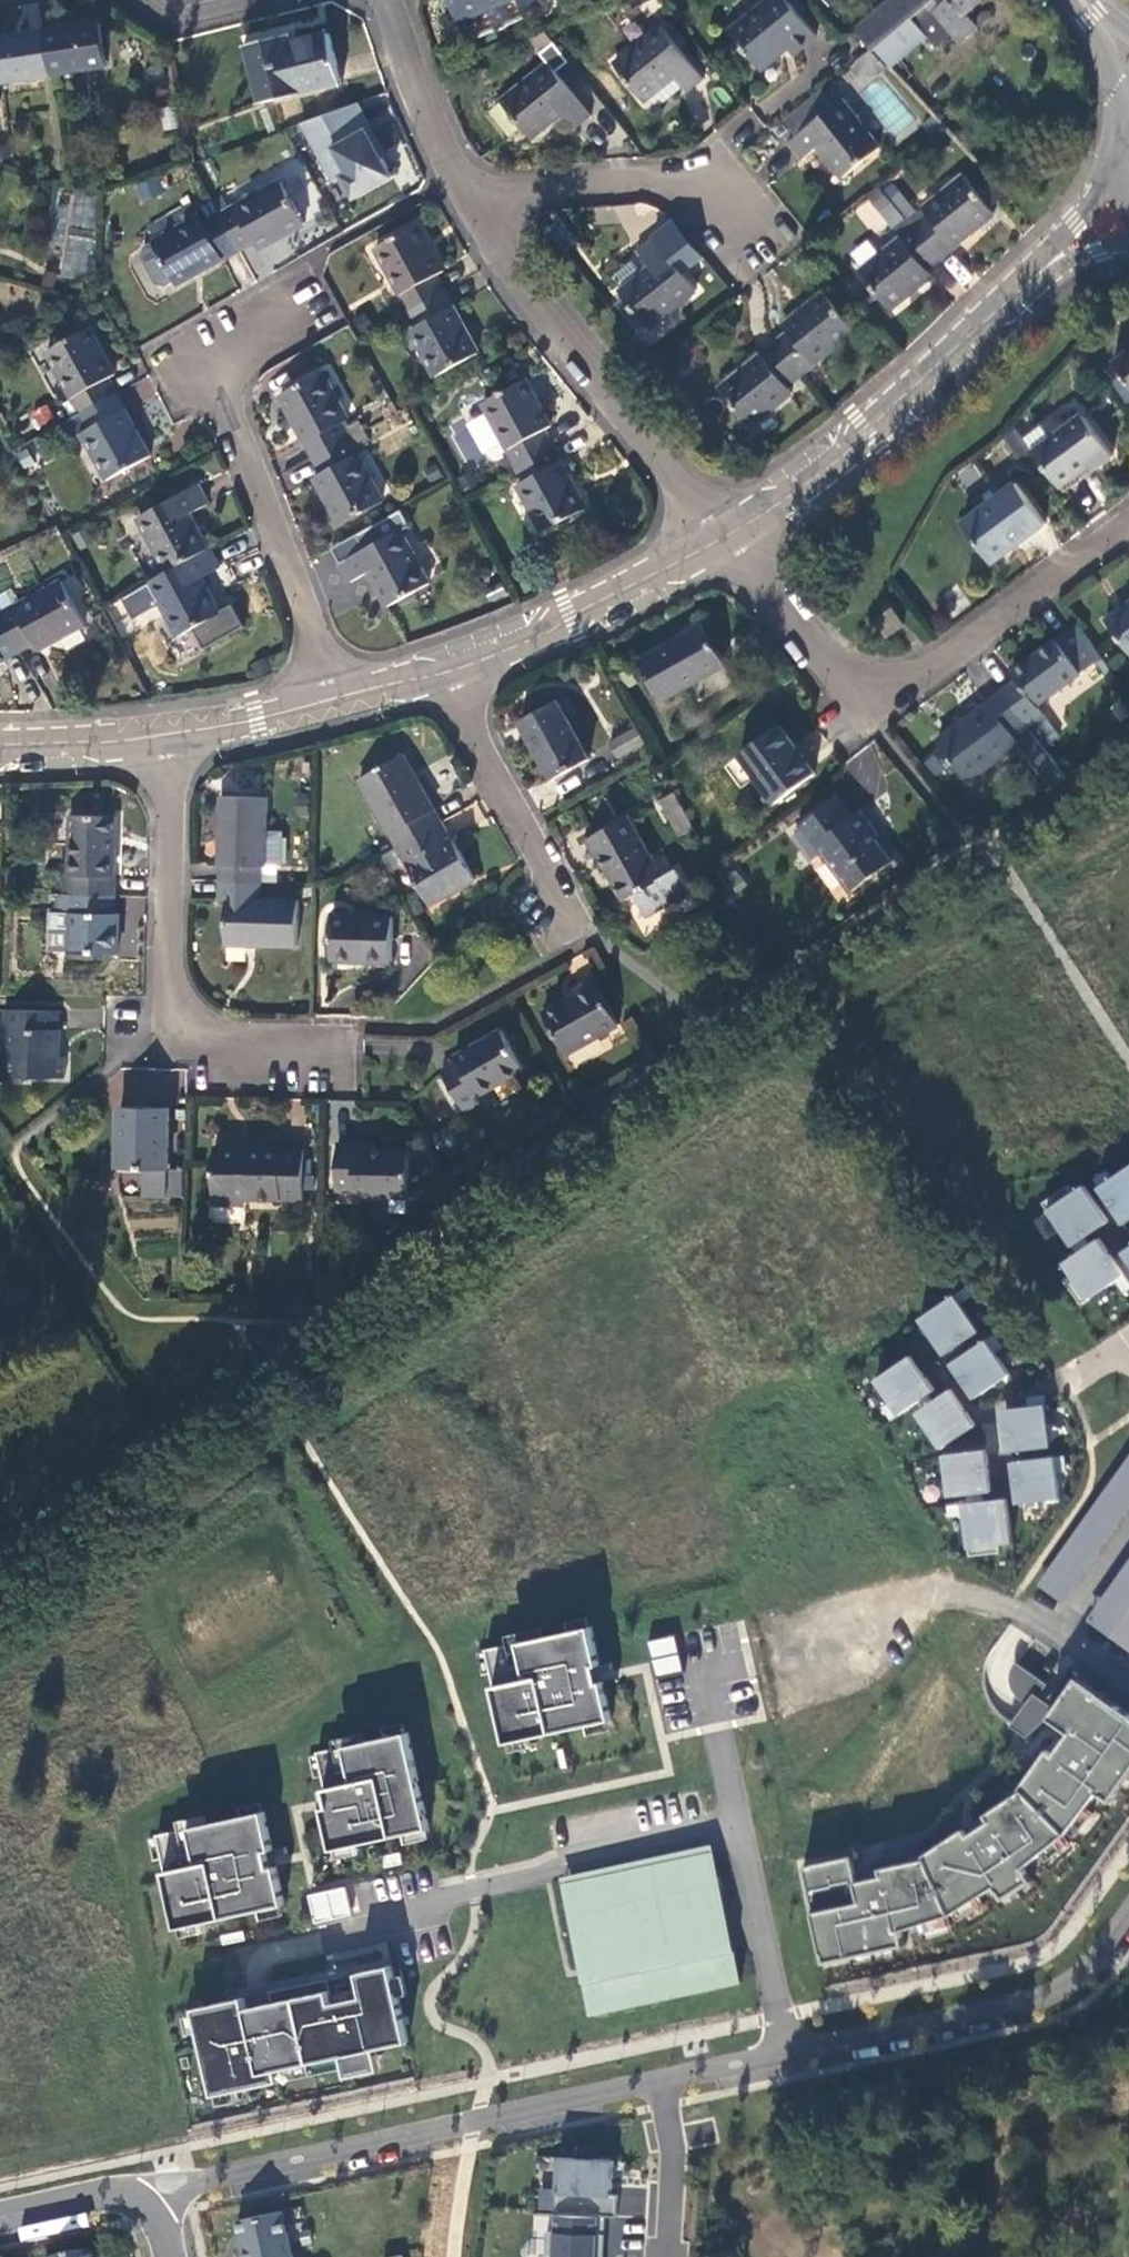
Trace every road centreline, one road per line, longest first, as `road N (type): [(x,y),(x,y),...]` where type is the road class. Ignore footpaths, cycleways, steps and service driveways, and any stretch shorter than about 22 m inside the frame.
road 1 (residential): [(1128,512),(874,709),(725,542)]
road 2 (residential): [(655,2080),(196,2178),(151,2208)]
road 3 (residential): [(249,1957),(365,1933),(580,1861),(735,1825)]
road 4 (residential): [(173,740),(187,1060),(326,1046)]
road 5 (residential): [(1057,260),(725,542)]
road 6 (residential): [(725,542),(522,286),(480,209)]
road 7 (residential): [(1128,1914),(1097,1958),(1033,2000),(785,2053)]
road 8 (residential): [(233,353),(236,435),(253,495),(345,701)]
road 9 (residential): [(480,209),(540,190),(712,170),(758,246)]
road 10 (residential): [(725,542),(455,668)]
road 11 (residential): [(455,668),(583,928)]
road 12 (residential): [(735,1825),(785,2053)]
road 13 (residential): [(480,209),(455,176),(383,0)]
road 14 (residential): [(662,2256),(667,2168),(655,2080)]
road 15 (residential): [(345,701),(173,740)]
road 16 (residential): [(173,740),(63,750),(0,747)]
road 17 (residential): [(151,2208),(123,2195),(0,2219)]
road 18 (residential): [(785,2053),(655,2080)]
road 19 (secondary): [(1093,0),(1115,128)]

